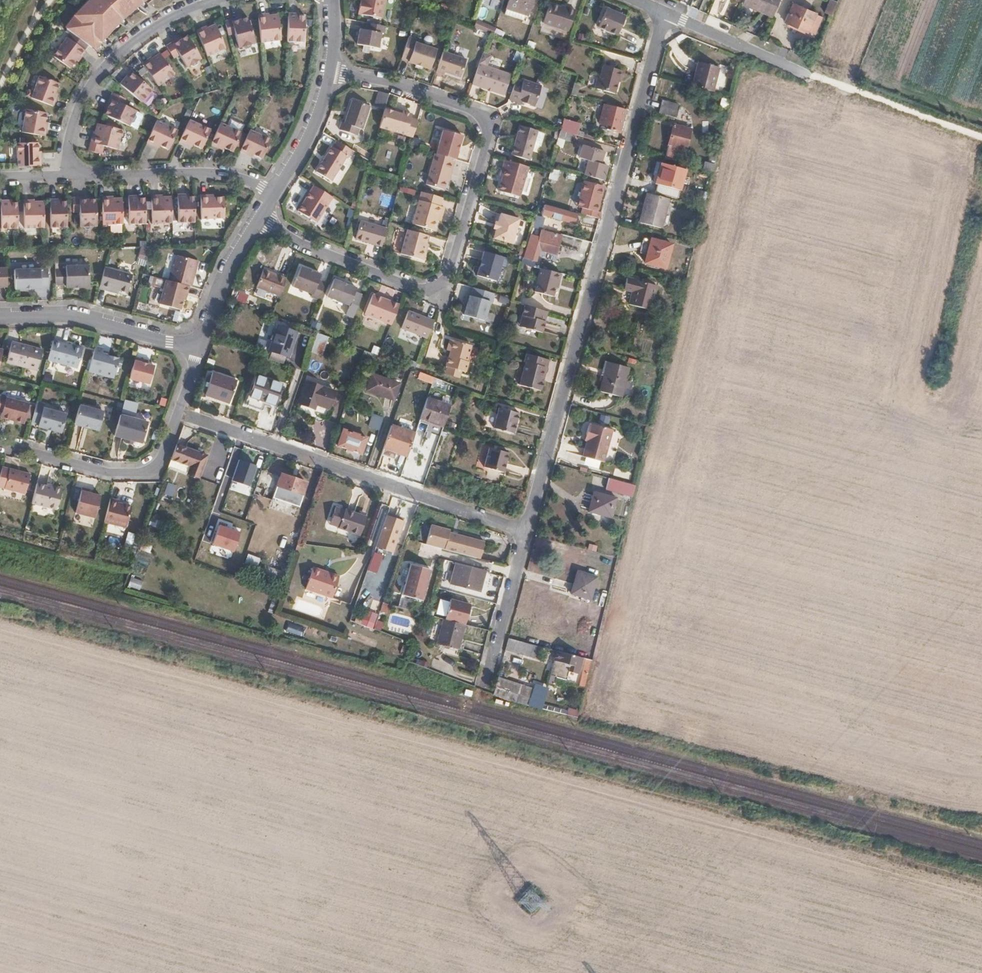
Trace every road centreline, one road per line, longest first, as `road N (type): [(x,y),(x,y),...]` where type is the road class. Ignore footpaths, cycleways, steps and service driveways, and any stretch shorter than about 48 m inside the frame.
road 1 (residential): [(666,12),(531,533)]
road 2 (residential): [(328,74),(395,85),(478,114),(487,126),(451,275),(431,289),(414,289),(260,220)]
road 3 (residential): [(178,414),(531,533)]
road 4 (residential): [(217,0),(158,26),(90,88),(68,144),(69,168),(90,178)]
road 5 (residential): [(0,443),(111,473),(149,473),(162,460),(178,414)]
road 6 (residential): [(194,344),(76,318),(0,320)]
road 7 (residential): [(90,178),(232,177),(273,194)]
road 8 (residential): [(531,533),(489,698)]
road 9 (residential): [(666,12),(815,79)]
road 10 (residential): [(260,220),(194,344)]
road 11 (residential): [(328,74),(312,131),(273,194)]

